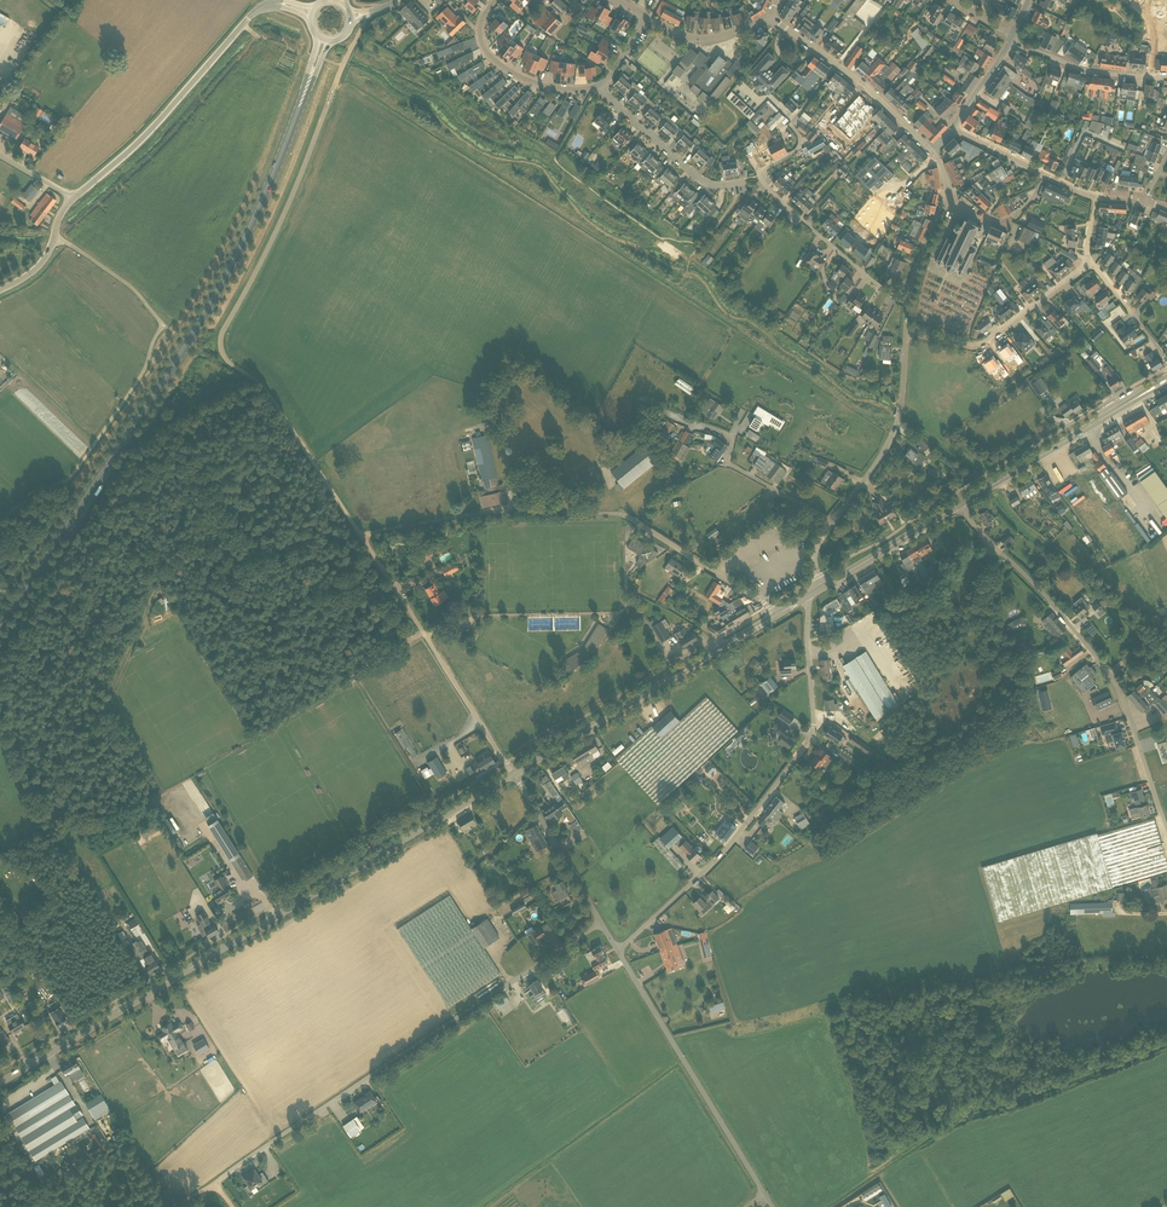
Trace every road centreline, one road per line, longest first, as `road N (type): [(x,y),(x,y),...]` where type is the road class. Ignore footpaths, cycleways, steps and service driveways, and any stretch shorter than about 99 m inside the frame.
road 1 (tertiary): [(0,1083),(514,773)]
road 2 (primary): [(0,624),(210,306),(290,131)]
road 3 (track): [(360,535),(166,578),(54,811),(43,829),(0,850)]
road 4 (unclassified): [(360,535),(276,403),(225,358),(220,341),(282,221),(328,104)]
road 5 (unclassified): [(217,1181),(601,923)]
road 6 (unclassified): [(775,616),(762,600),(616,514),(466,515),(360,535)]
road 7 (unclassified): [(618,951),(728,847),(809,742),(810,595)]
road 8 (unclassified): [(1166,832),(1110,673),(960,505)]
road 9 (unclassified): [(61,484),(145,369),(162,327),(132,288),(54,239)]
road 10 (tertiary): [(514,773),(775,616)]
road 11 (unclassified): [(72,200),(160,120),(250,17),(276,3)]
road 12 (unclassified): [(765,1194),(618,951)]
road 13 (tertiary): [(960,505),(1166,380)]
road 14 (track): [(555,159),(426,76),(355,42)]
road 15 (residential): [(906,333),(979,346),(1084,269),(1086,256)]
road 16 (residential): [(833,522),(889,441),(906,333)]
road 17 (residential): [(909,302),(861,272),(760,177)]
road 18 (residential): [(744,182),(699,178),(596,87)]
road 19 (residential): [(496,0),(480,35),(494,61),(540,84),(596,87)]
road 20 (unclassified): [(601,923),(514,773)]
road 21 (residential): [(1166,78),(1085,71),(1009,44)]
road 22 (tertiary): [(821,588),(960,505)]
road 23 (residential): [(833,522),(727,463),(733,437)]
road 24 (residential): [(771,17),(704,40),(645,17)]
road 25 (residential): [(1166,360),(1086,256)]
road 26 (residential): [(933,151),(836,64)]
road 27 (residential): [(1045,175),(1021,212),(996,222),(949,200)]

